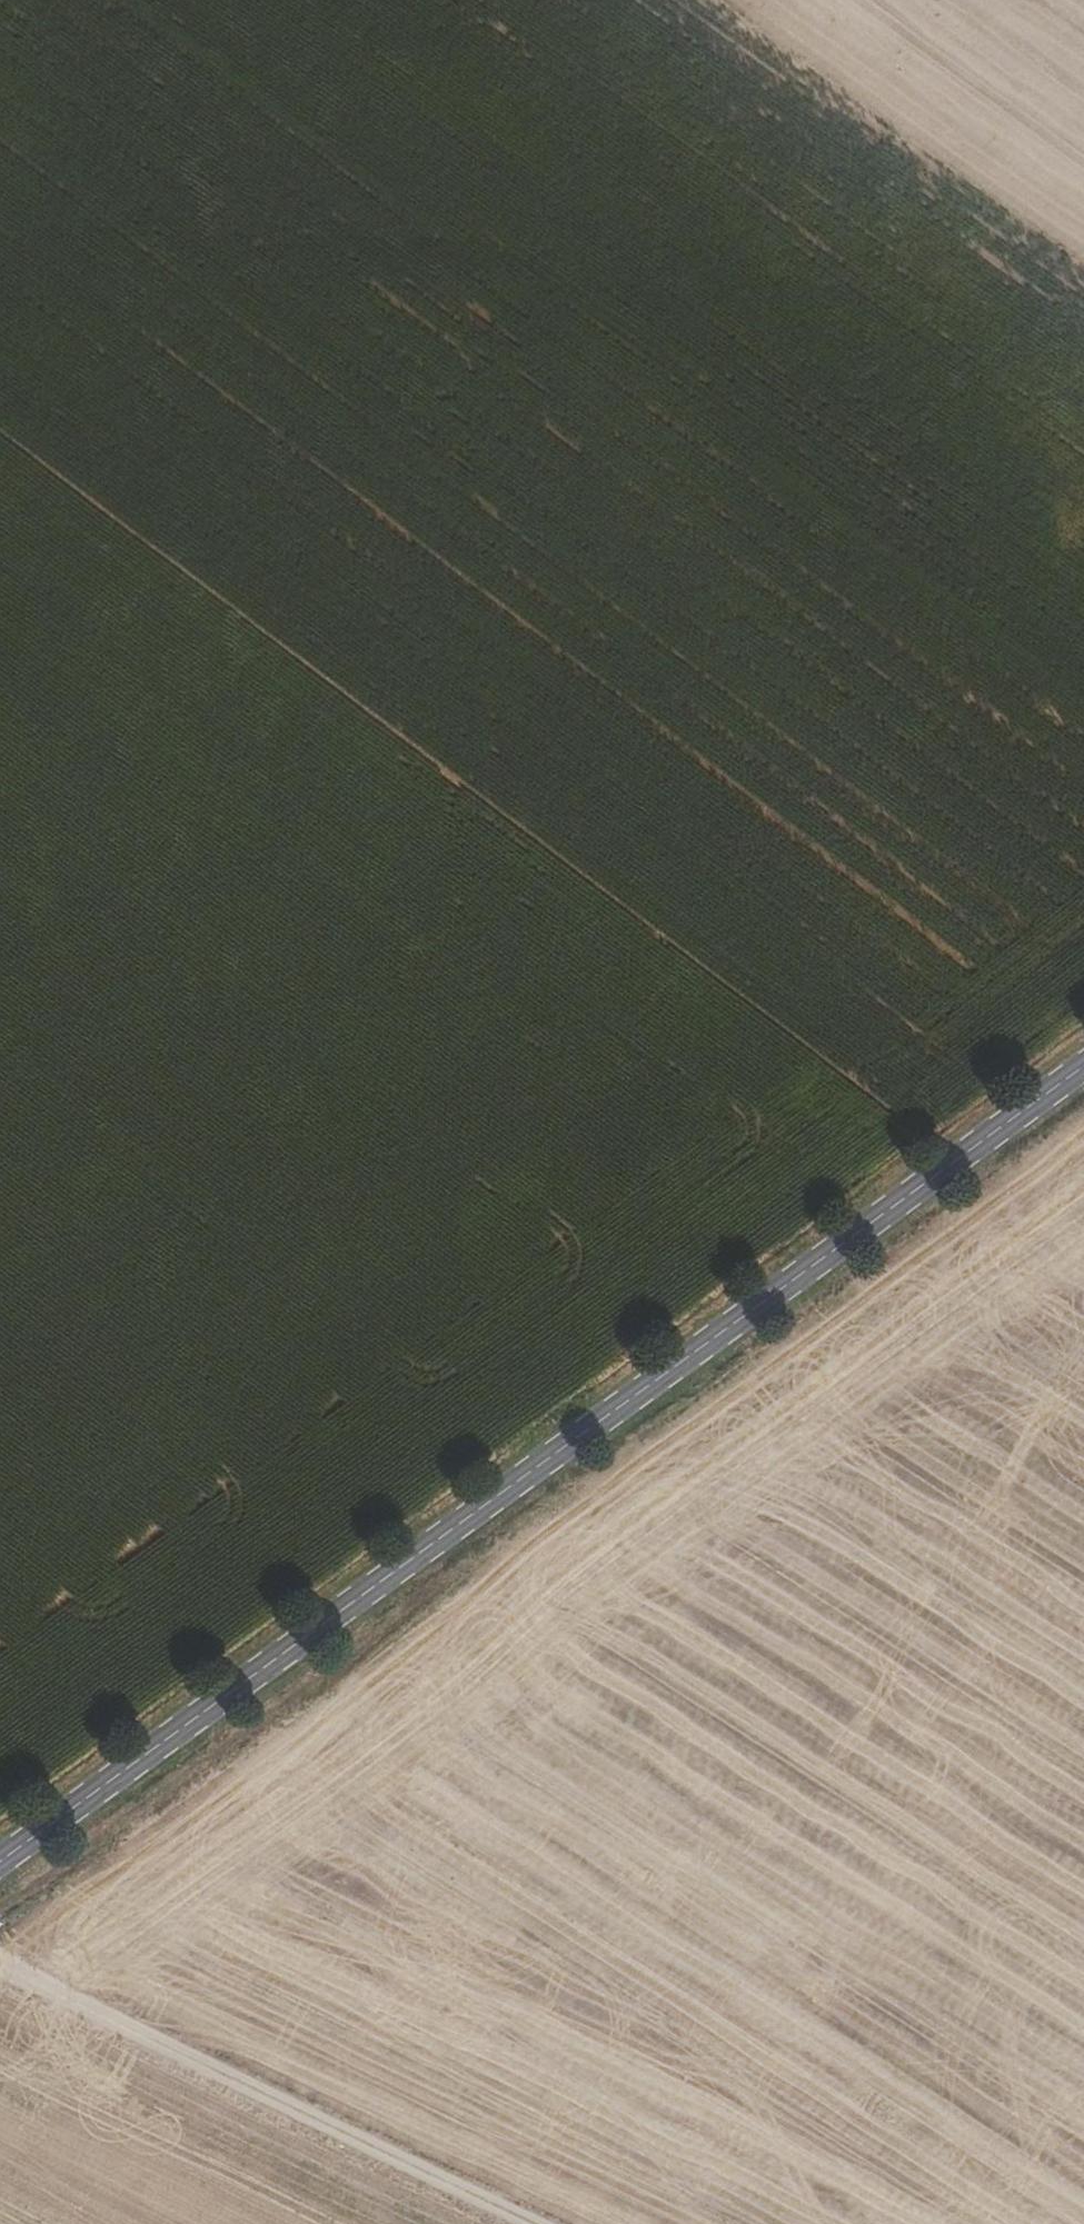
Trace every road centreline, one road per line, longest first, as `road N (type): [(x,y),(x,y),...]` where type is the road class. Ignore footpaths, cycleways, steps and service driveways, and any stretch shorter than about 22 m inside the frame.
road 1 (tertiary): [(1083,1065),(0,1863)]
road 2 (track): [(0,1961),(547,2223)]

